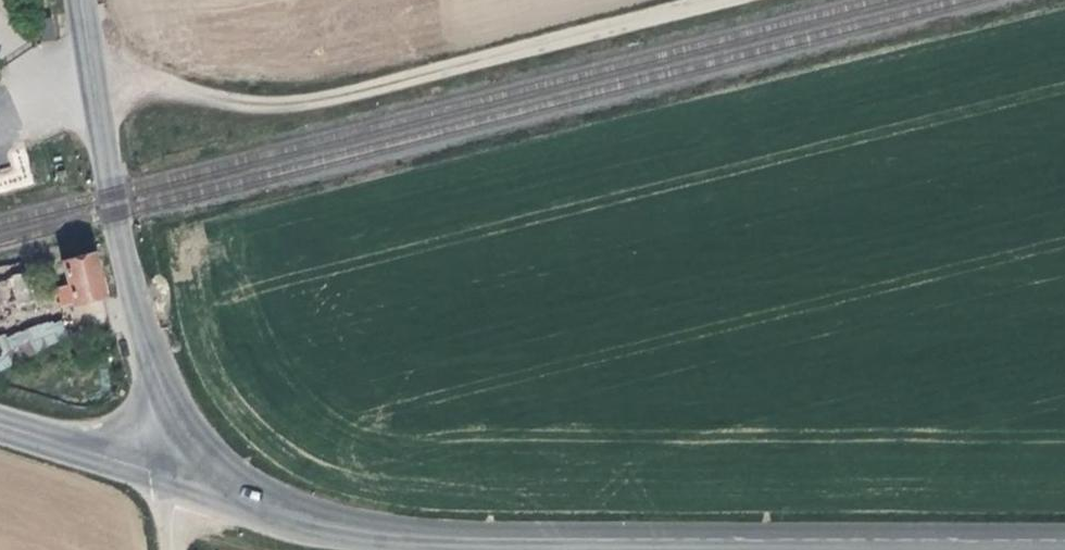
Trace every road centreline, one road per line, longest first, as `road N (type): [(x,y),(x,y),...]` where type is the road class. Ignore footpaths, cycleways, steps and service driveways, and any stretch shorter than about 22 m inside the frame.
road 1 (tertiary): [(1064,539),(427,539),(318,522),(231,481)]
road 2 (track): [(93,65),(213,97),(325,101),(719,0)]
road 3 (tertiary): [(231,481),(193,444),(152,361),(116,214),(93,65)]
road 4 (unclassified): [(174,474),(0,425)]

